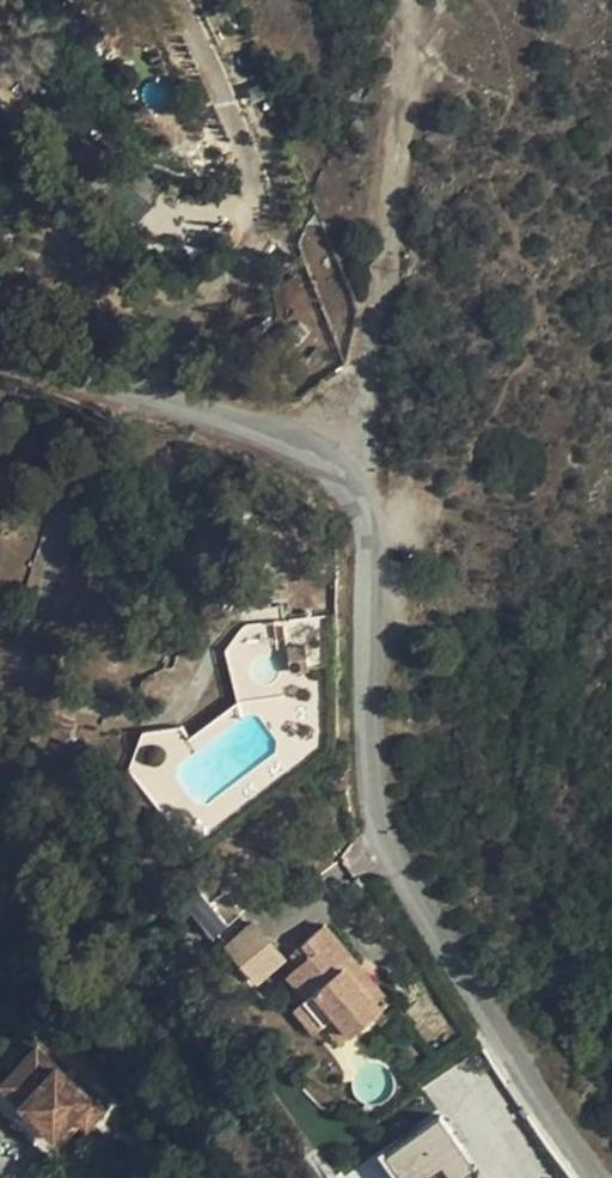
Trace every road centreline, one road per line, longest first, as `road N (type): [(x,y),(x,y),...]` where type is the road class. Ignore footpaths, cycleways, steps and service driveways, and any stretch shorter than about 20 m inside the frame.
road 1 (residential): [(0,363),(99,395),(275,430),(346,465),(374,543),(362,740),(366,815),(589,1177)]
road 2 (track): [(346,465),(398,213),(399,0)]

